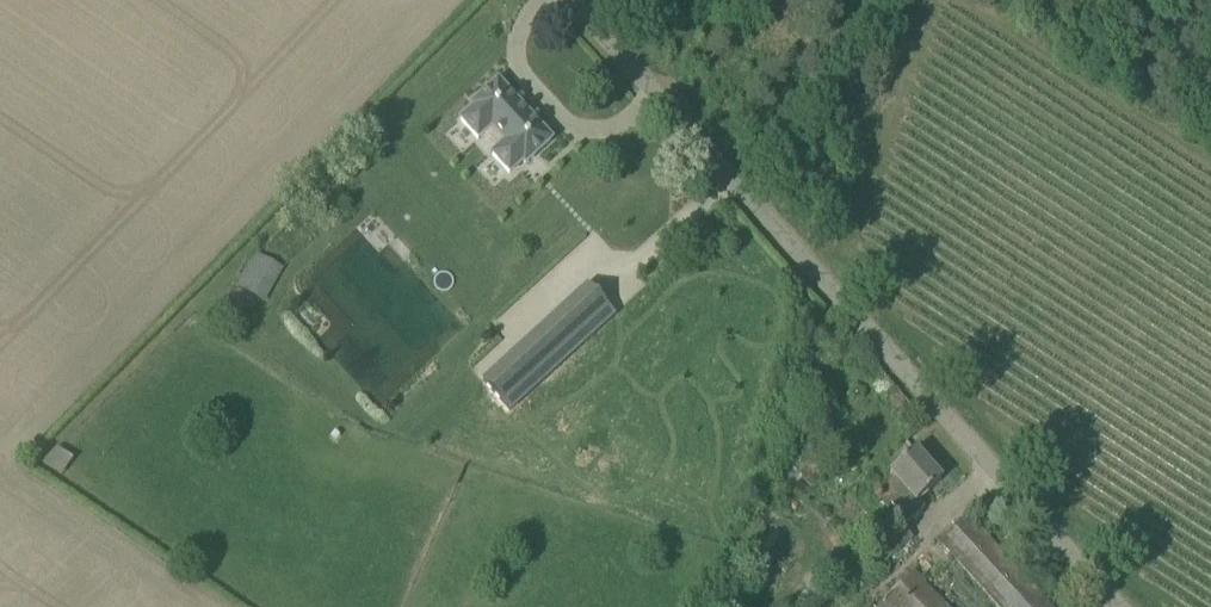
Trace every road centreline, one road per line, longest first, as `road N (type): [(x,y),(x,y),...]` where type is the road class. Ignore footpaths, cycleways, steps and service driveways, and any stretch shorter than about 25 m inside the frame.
road 1 (unclassified): [(1127,606),(597,0)]

